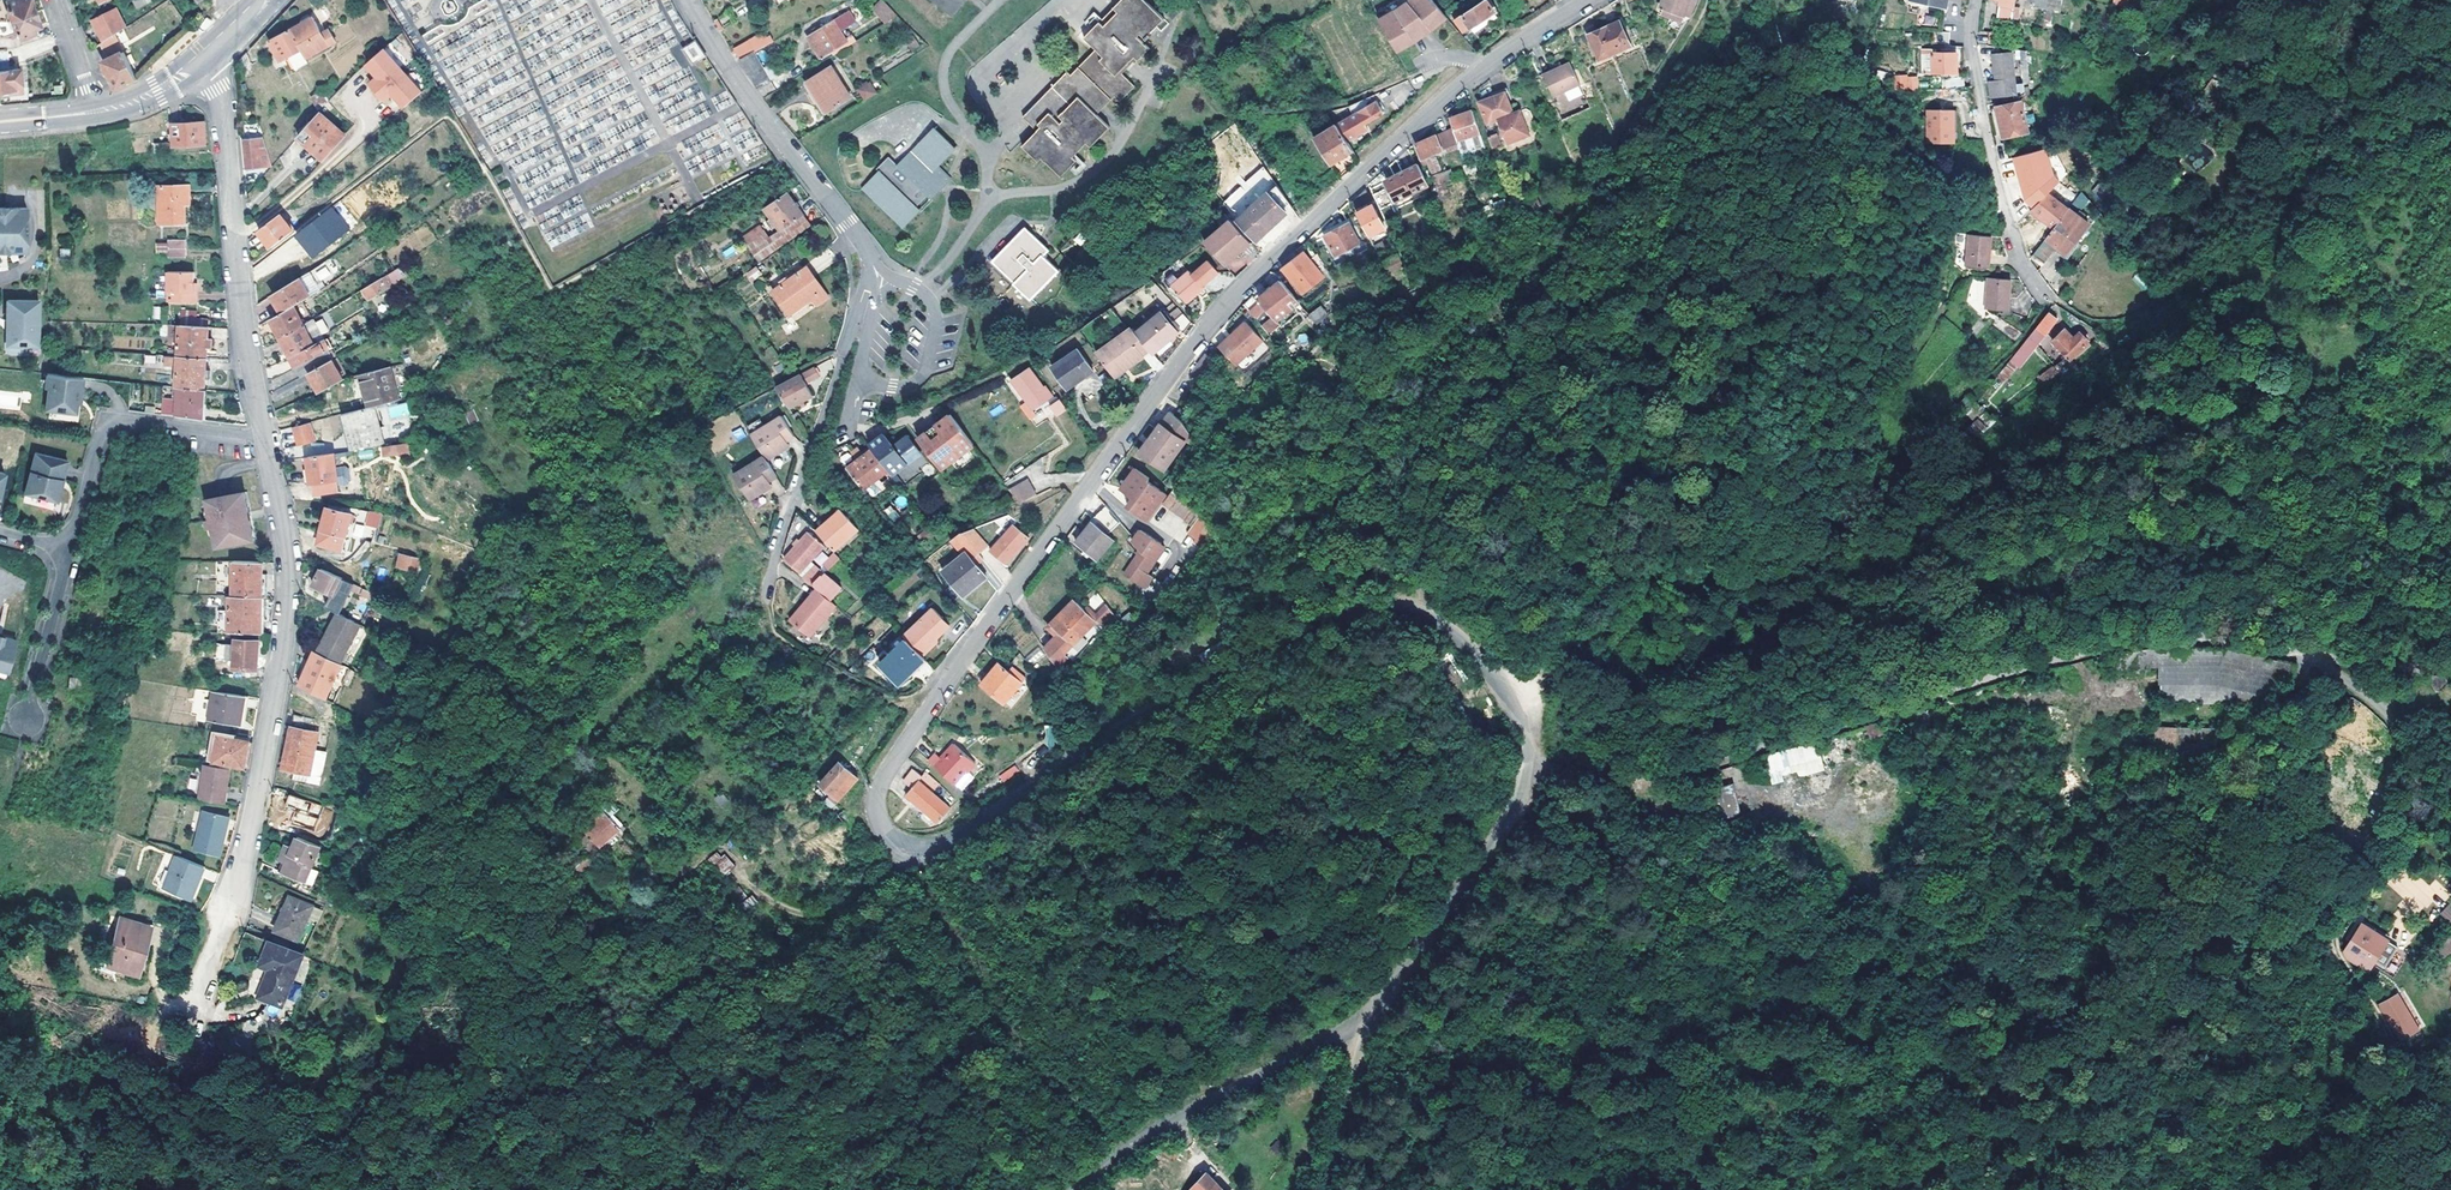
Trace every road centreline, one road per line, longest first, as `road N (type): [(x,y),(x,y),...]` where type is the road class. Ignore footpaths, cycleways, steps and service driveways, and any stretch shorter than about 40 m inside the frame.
road 1 (residential): [(1590,0),(1484,67),(1206,320),(970,640),(881,777),(876,832),(898,846),(943,838),(1112,732)]
road 2 (unclassified): [(1112,732),(1292,634),(1367,607),(1403,606),(1466,647),(1493,683),(1517,737),(1520,768),(1508,808),(1358,1022),(1104,1166),(1081,1189)]
road 3 (track): [(1520,768),(1577,779),(1705,762),(2151,636),(2231,640),(2373,669),(2450,663)]
road 4 (residential): [(196,1004),(225,917),(275,677),(284,594),(264,439)]
road 5 (track): [(2326,660),(2399,735),(2413,787),(2403,835),(2335,917),(2330,960),(2356,983),(2416,1071),(2450,1092)]
road 6 (track): [(1520,768),(1607,893),(1669,958),(1726,1090),(1755,1189)]
road 7 (residential): [(264,439),(212,57)]
road 8 (residential): [(688,0),(729,69),(878,261)]
road 9 (residential): [(770,561),(878,261)]
road 10 (residential): [(2032,285),(2009,245),(1983,119),(1973,41),(1977,0)]
road 11 (residential): [(264,439),(105,425),(69,551)]
road 12 (track): [(2252,1189),(2252,1047),(2330,960)]
road 13 (track): [(196,1004),(151,1069),(116,1189)]
road 14 (track): [(1669,958),(1536,905),(1495,919)]
road 15 (residential): [(26,719),(69,551)]
road 16 (track): [(1358,1022),(1329,1189)]
road 17 (track): [(1709,0),(1635,124)]
road 18 (secondary): [(100,110),(158,93),(212,57)]

